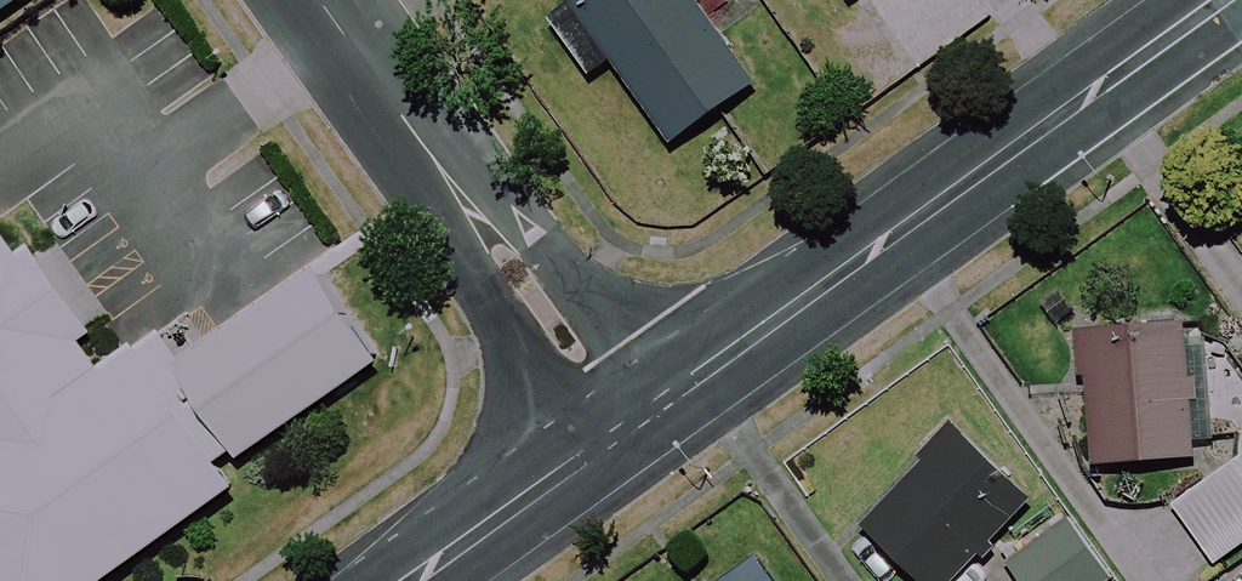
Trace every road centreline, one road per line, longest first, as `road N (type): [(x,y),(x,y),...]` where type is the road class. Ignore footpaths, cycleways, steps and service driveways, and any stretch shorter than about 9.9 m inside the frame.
road 1 (tertiary): [(1225,0),(629,428)]
road 2 (tertiary): [(629,428),(319,0)]
road 3 (tertiary): [(629,428),(412,580)]

